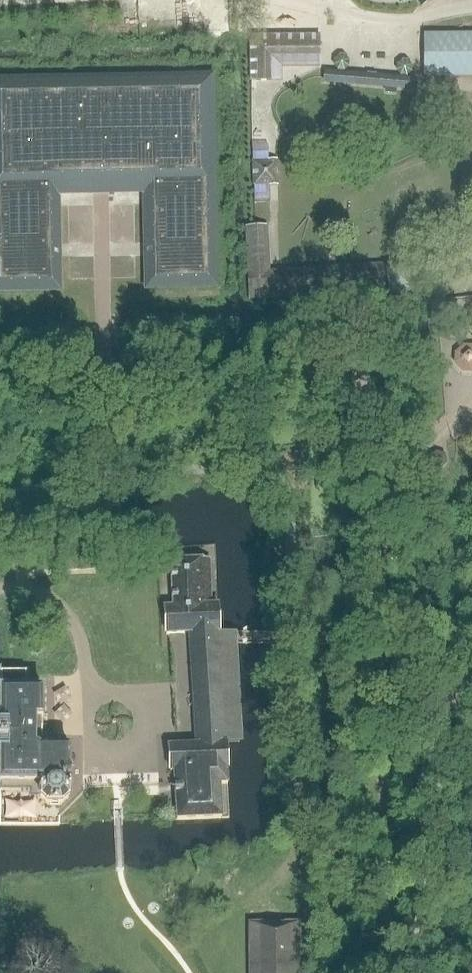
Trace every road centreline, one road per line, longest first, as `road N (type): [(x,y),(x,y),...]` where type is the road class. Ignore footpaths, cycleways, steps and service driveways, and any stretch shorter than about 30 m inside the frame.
road 1 (track): [(0,487),(269,470),(289,499),(298,639)]

